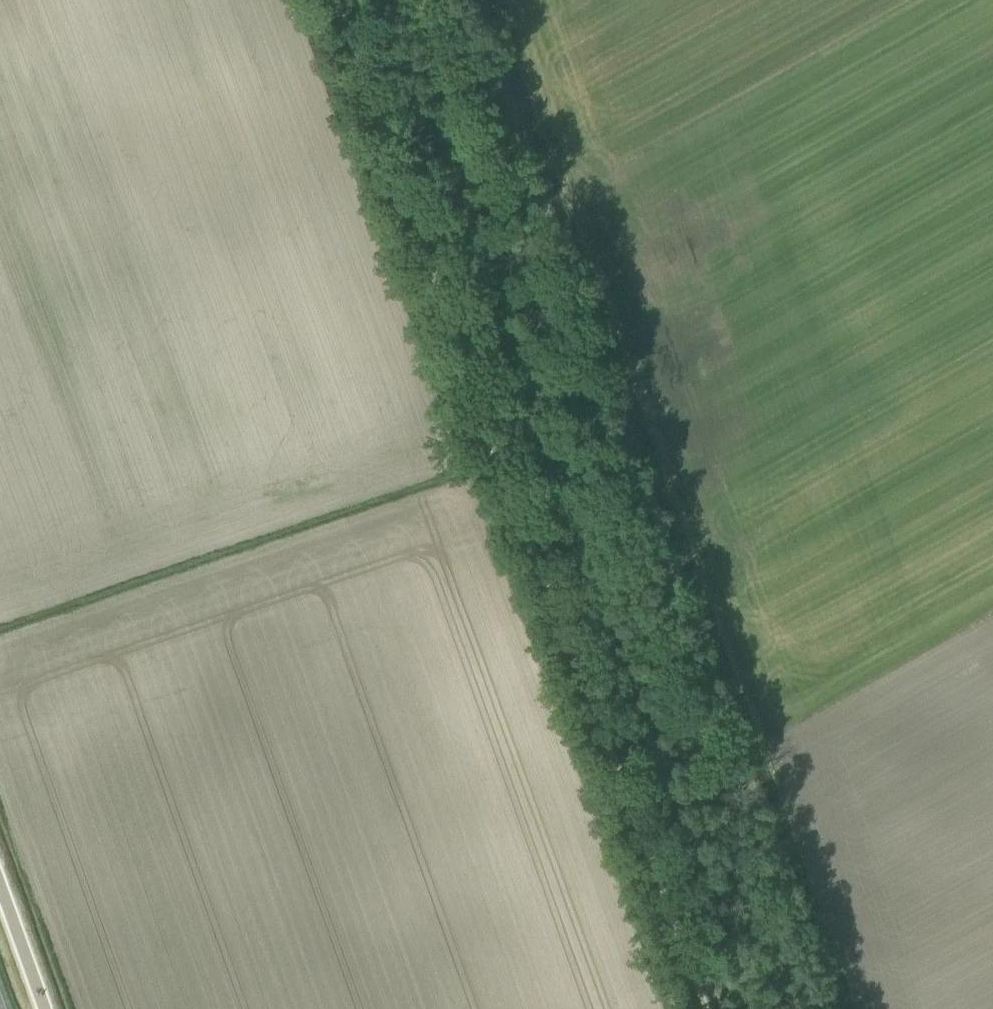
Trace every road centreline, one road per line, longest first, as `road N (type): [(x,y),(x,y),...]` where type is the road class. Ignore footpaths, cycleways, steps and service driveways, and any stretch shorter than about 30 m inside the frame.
road 1 (unclassified): [(42,1008),(0,891)]

